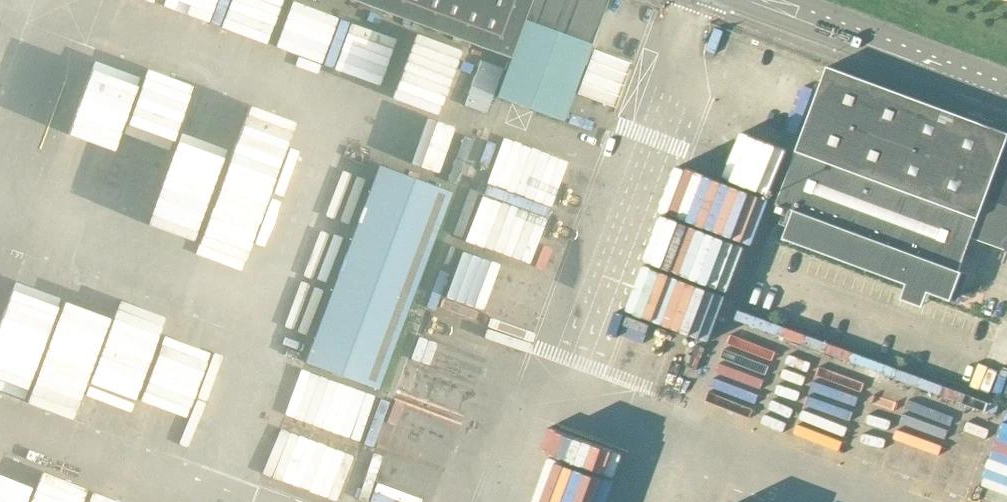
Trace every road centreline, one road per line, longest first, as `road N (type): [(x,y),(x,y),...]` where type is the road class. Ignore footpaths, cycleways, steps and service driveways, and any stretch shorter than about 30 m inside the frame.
road 1 (unclassified): [(1006,95),(749,0)]

